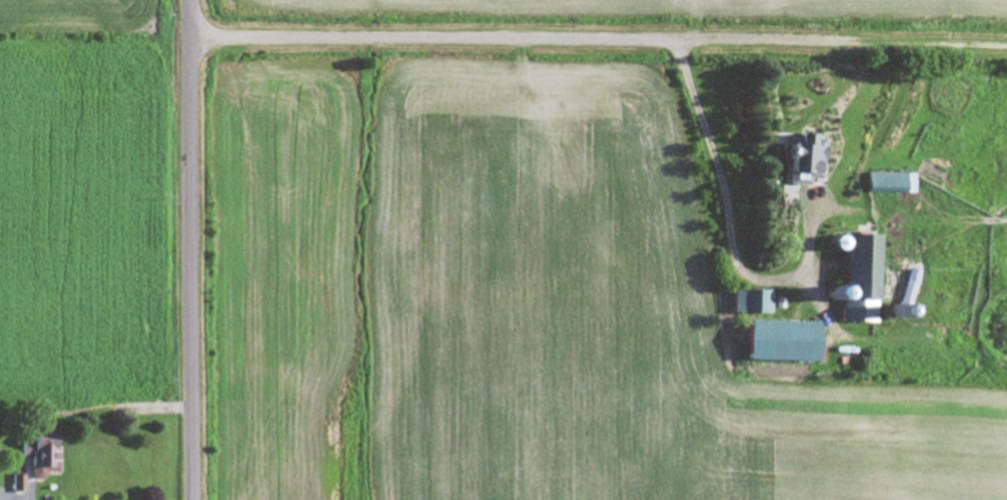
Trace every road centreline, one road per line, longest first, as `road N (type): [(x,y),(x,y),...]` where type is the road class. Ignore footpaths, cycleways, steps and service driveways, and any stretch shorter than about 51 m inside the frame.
road 1 (residential): [(194,39),(1006,45)]
road 2 (residential): [(194,499),(193,0)]

